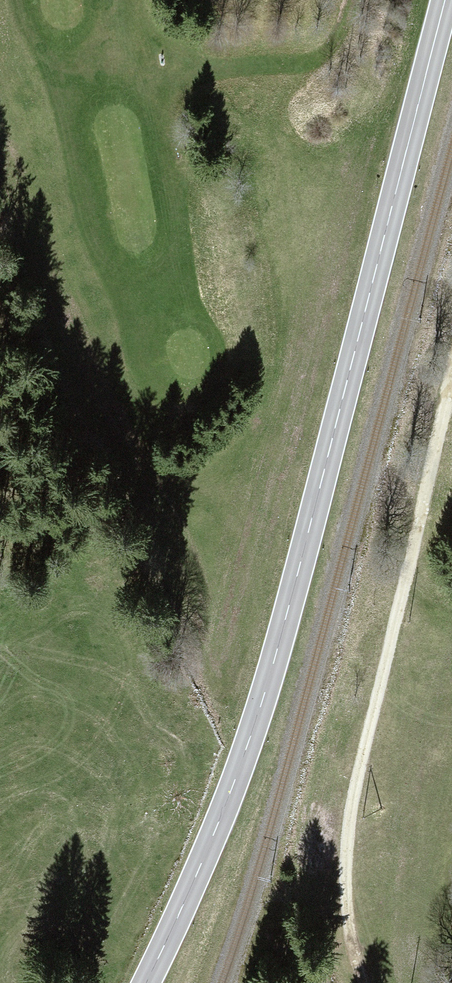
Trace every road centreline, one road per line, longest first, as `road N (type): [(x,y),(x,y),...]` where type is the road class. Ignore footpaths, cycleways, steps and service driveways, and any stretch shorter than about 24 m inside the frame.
road 1 (primary): [(145,982),(221,815),(293,596),(447,0)]
road 2 (track): [(351,932),(350,843),(451,366)]

